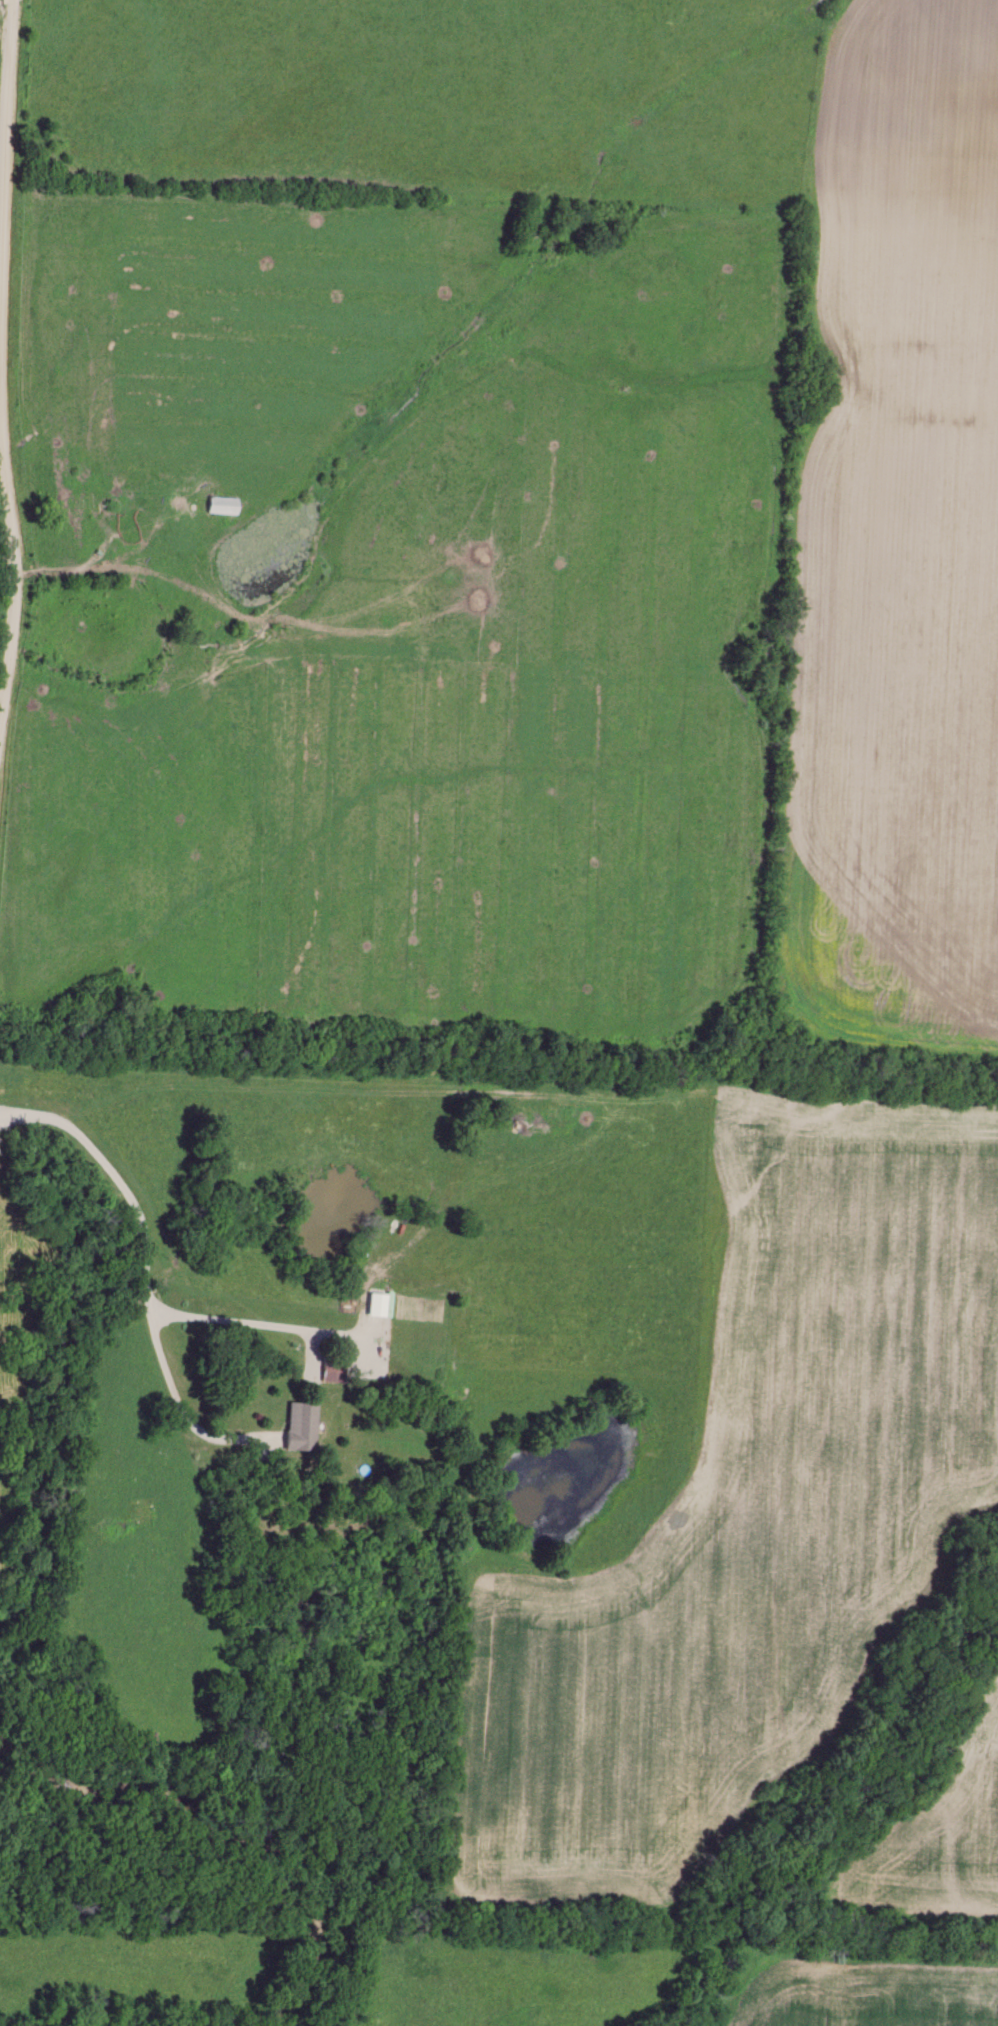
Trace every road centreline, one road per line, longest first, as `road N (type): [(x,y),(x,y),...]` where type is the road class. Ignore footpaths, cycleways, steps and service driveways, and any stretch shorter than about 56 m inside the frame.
road 1 (residential): [(0,735),(18,605),(2,348),(14,0)]
road 2 (track): [(18,569),(76,572),(155,512)]

